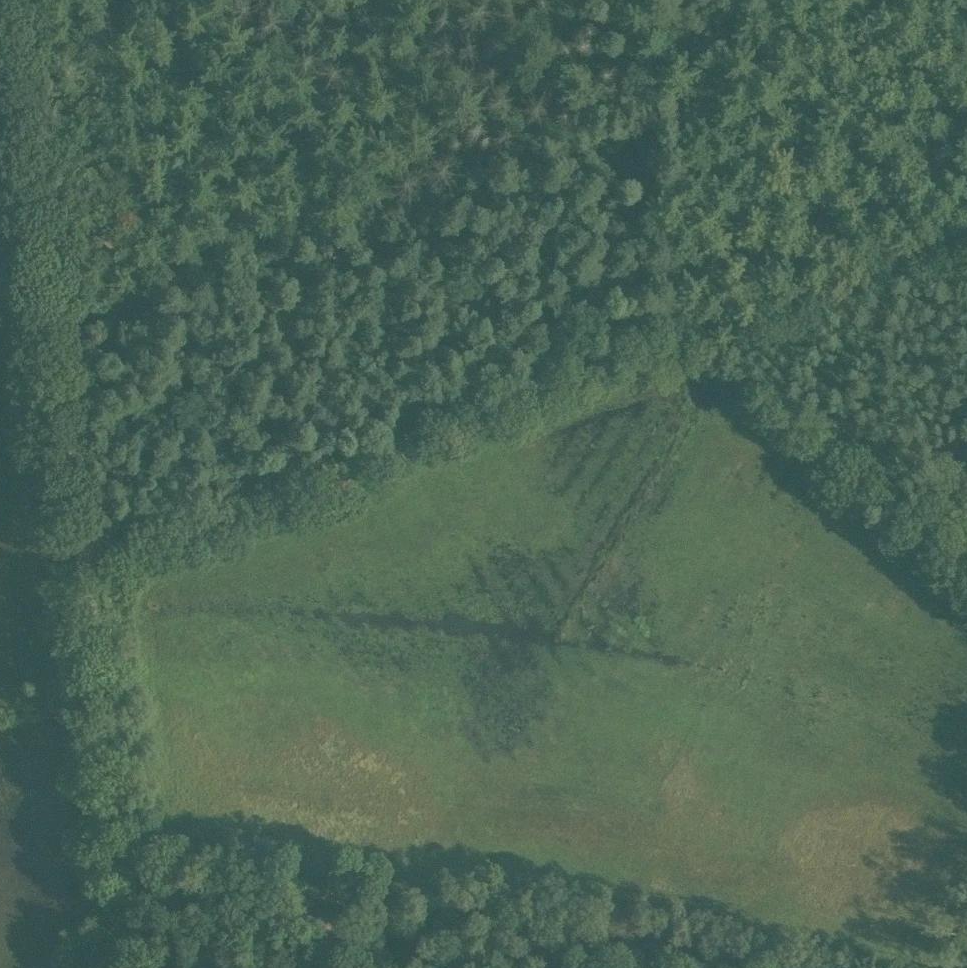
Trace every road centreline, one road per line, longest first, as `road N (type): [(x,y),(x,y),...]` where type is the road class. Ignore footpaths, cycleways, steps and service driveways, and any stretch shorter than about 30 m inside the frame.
road 1 (track): [(140,967),(73,416),(12,0)]

